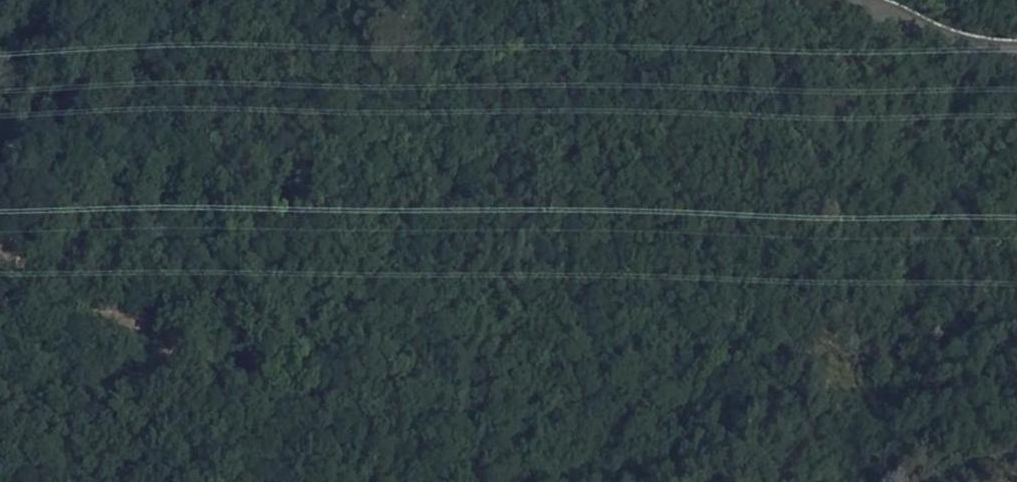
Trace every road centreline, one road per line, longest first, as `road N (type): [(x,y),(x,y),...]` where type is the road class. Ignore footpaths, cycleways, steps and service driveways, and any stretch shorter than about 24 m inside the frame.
road 1 (tertiary): [(840,0),(946,39),(1016,51)]

